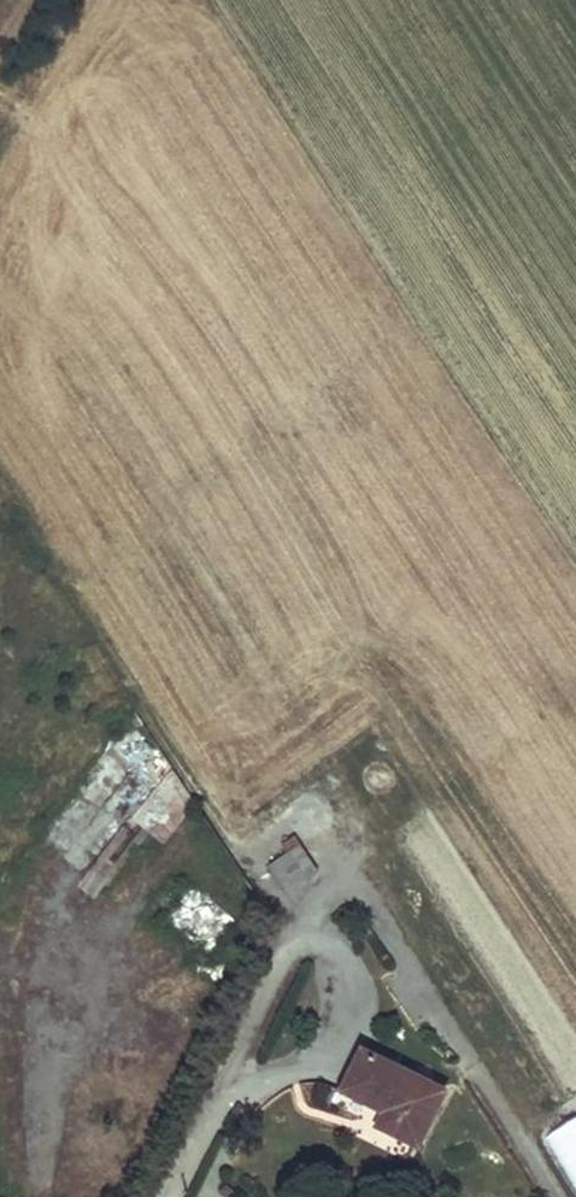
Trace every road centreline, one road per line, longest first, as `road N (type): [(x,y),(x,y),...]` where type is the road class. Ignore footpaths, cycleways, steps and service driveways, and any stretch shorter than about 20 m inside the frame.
road 1 (track): [(303,917),(360,808),(0,248)]

